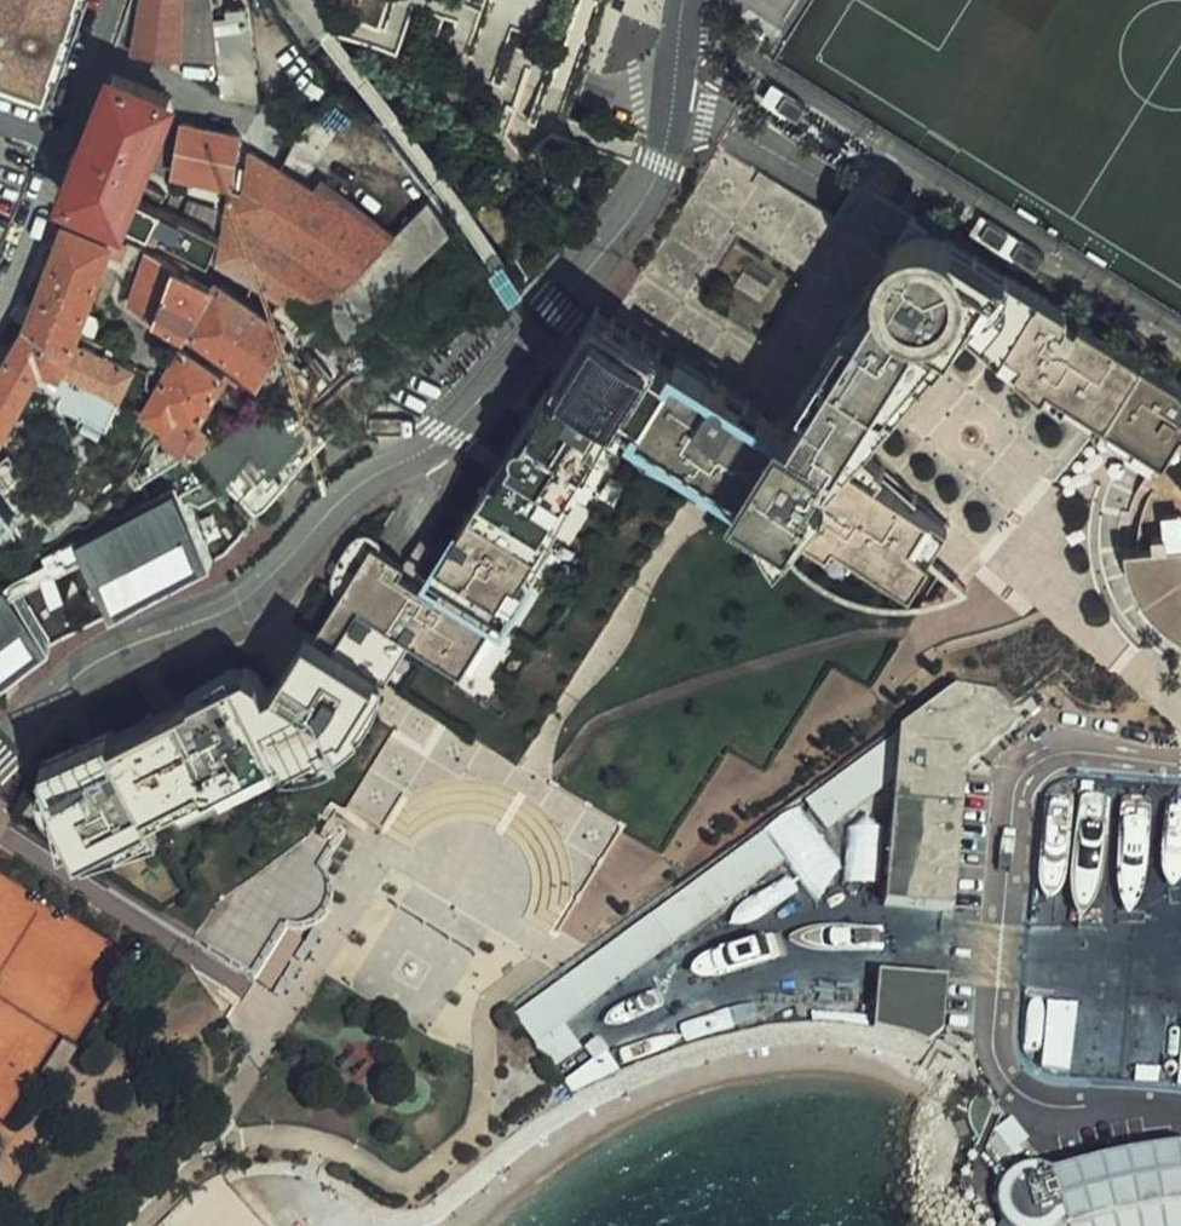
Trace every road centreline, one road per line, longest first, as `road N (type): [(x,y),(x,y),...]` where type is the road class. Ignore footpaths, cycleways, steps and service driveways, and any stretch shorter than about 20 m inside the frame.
road 1 (residential): [(687,0),(659,192),(490,399),(424,454),(344,503),(262,592),(97,668),(0,759)]
road 2 (residential): [(0,303),(67,137)]
road 3 (residential): [(67,137),(112,0)]

